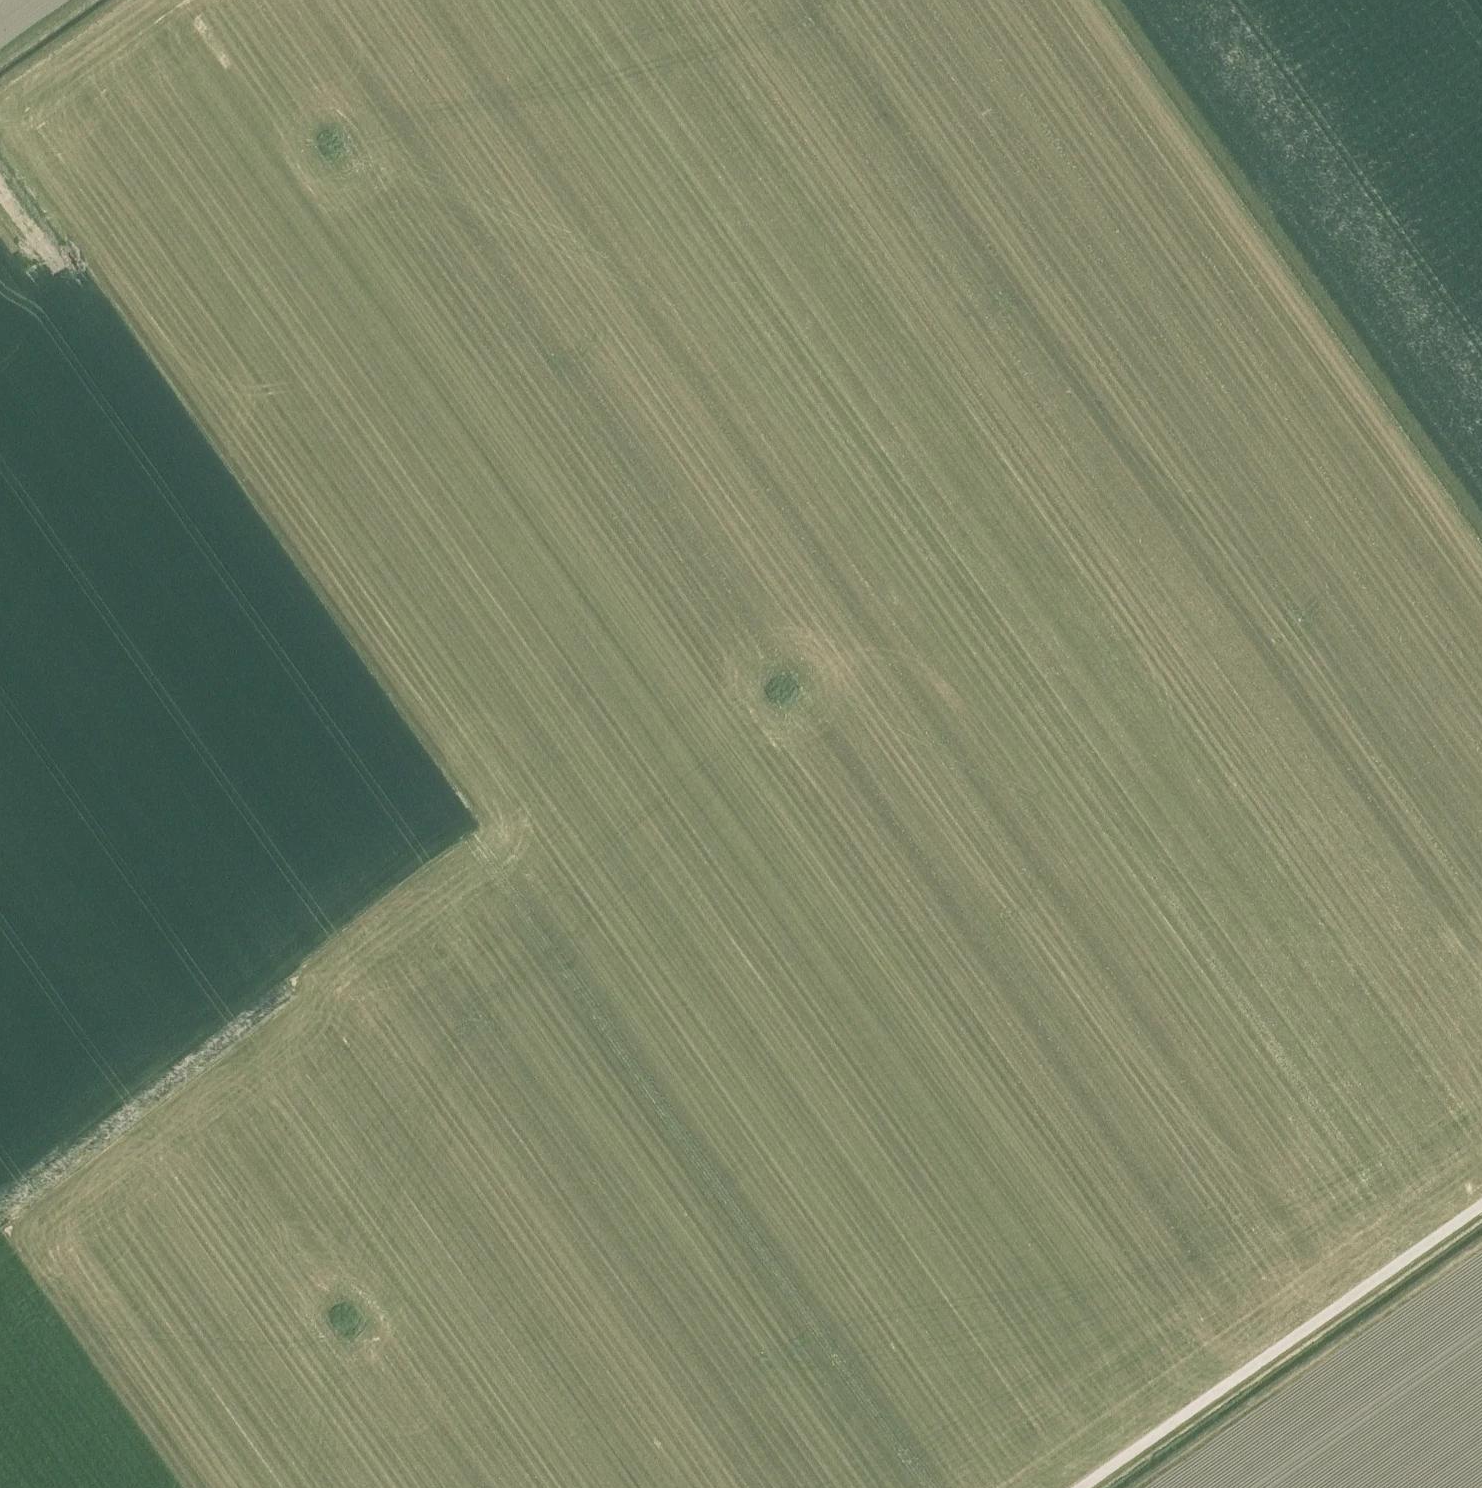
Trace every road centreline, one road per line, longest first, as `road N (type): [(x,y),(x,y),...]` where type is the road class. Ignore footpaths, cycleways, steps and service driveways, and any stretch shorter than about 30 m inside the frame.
road 1 (track): [(1481,1206),(1080,1487)]

